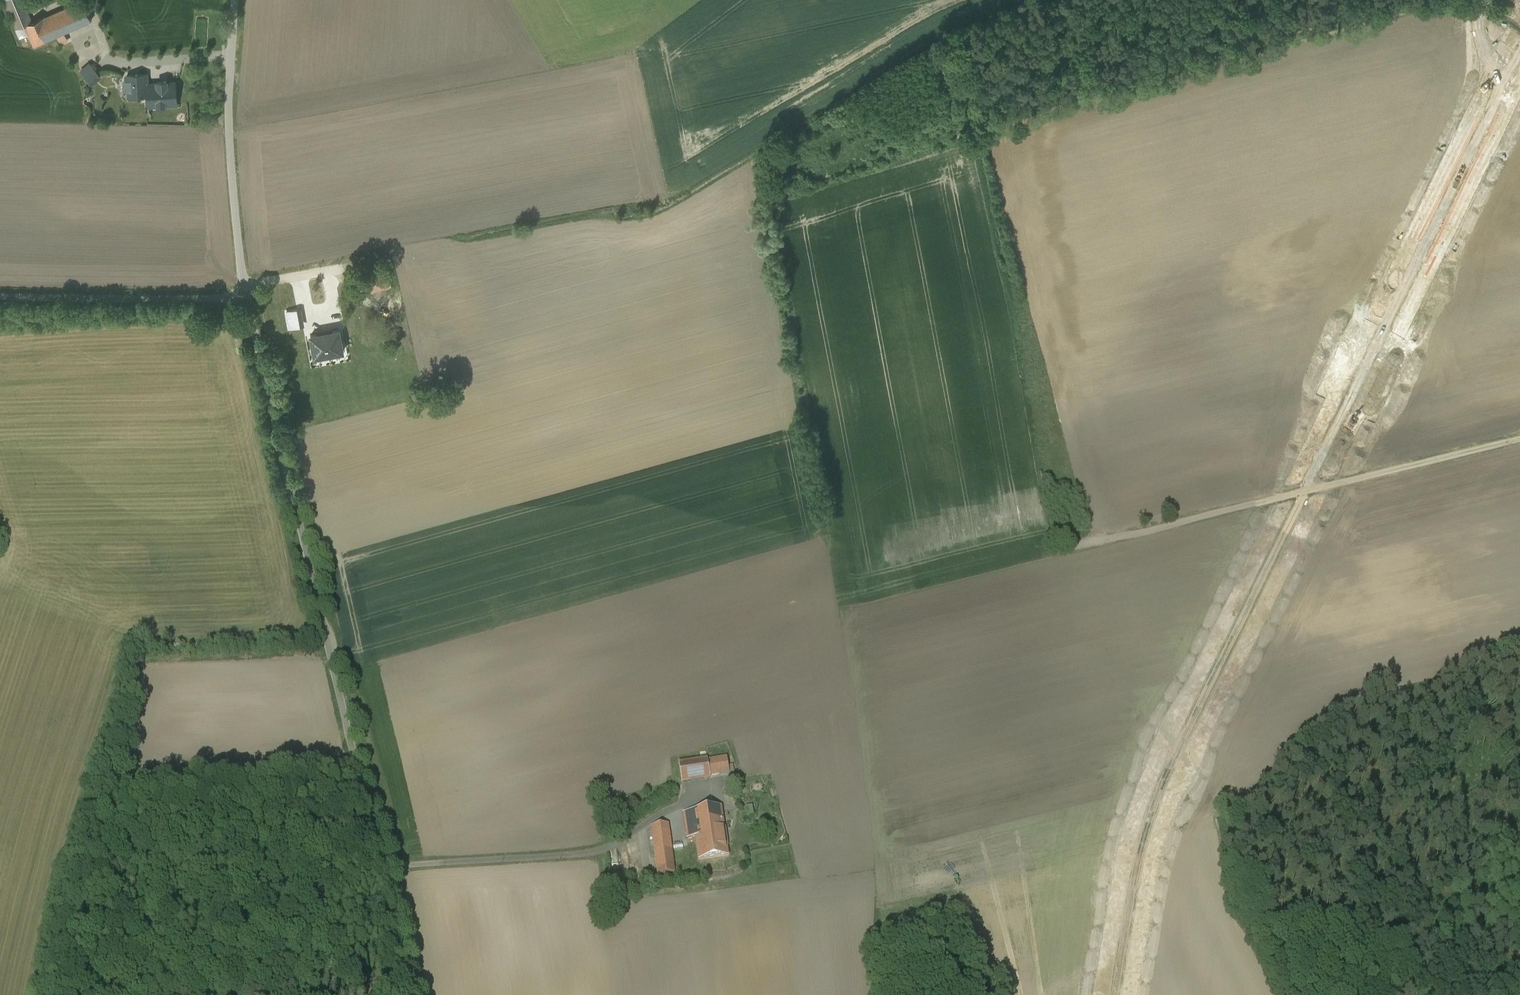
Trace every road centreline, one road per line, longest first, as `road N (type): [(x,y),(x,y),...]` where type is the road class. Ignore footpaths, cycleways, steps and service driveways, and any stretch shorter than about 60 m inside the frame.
road 1 (unclassified): [(245,292),(408,994)]
road 2 (unclassified): [(245,292),(228,110),(238,0)]
road 3 (unclassified): [(0,295),(245,292)]

